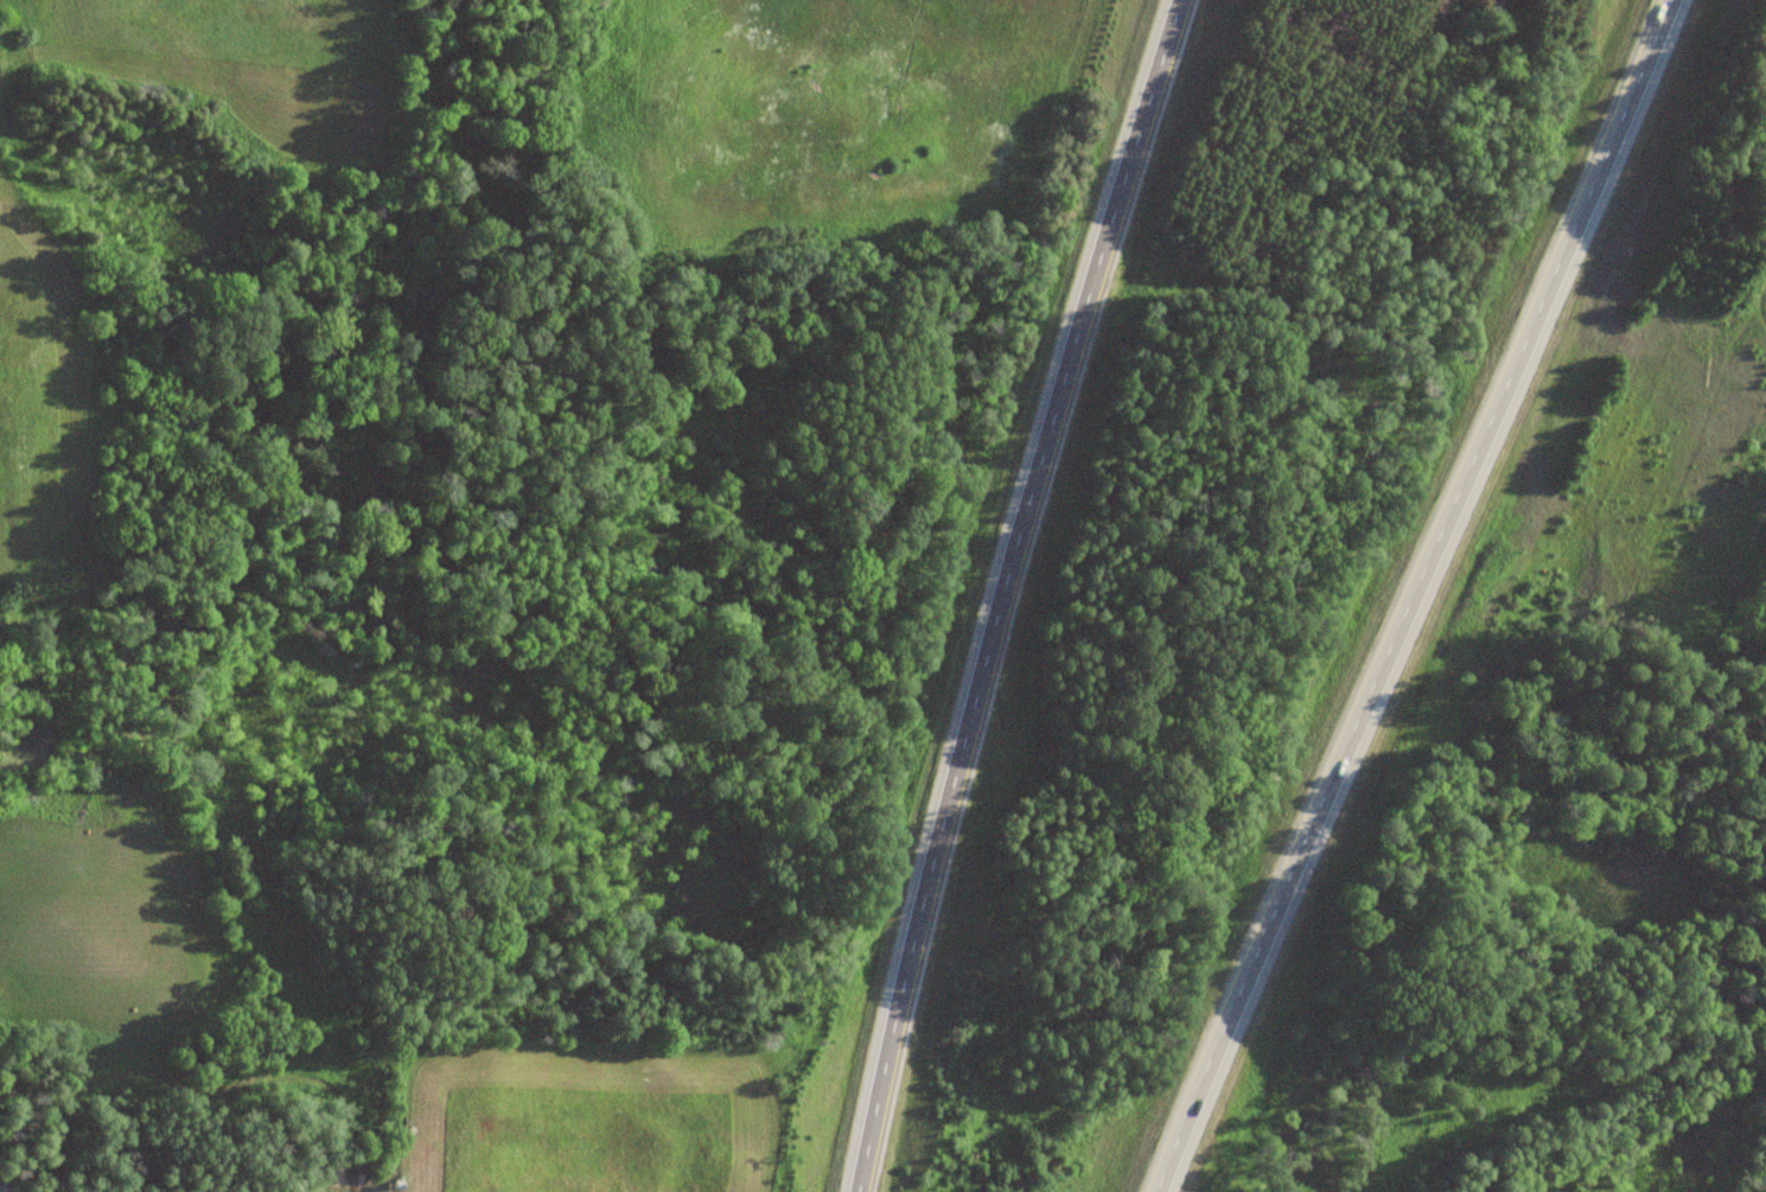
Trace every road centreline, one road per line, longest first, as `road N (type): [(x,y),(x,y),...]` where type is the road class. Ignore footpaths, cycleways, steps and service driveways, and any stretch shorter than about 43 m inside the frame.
road 1 (motorway): [(1153,1191),(1665,0)]
road 2 (motorway): [(1175,0),(981,631),(857,1191)]

